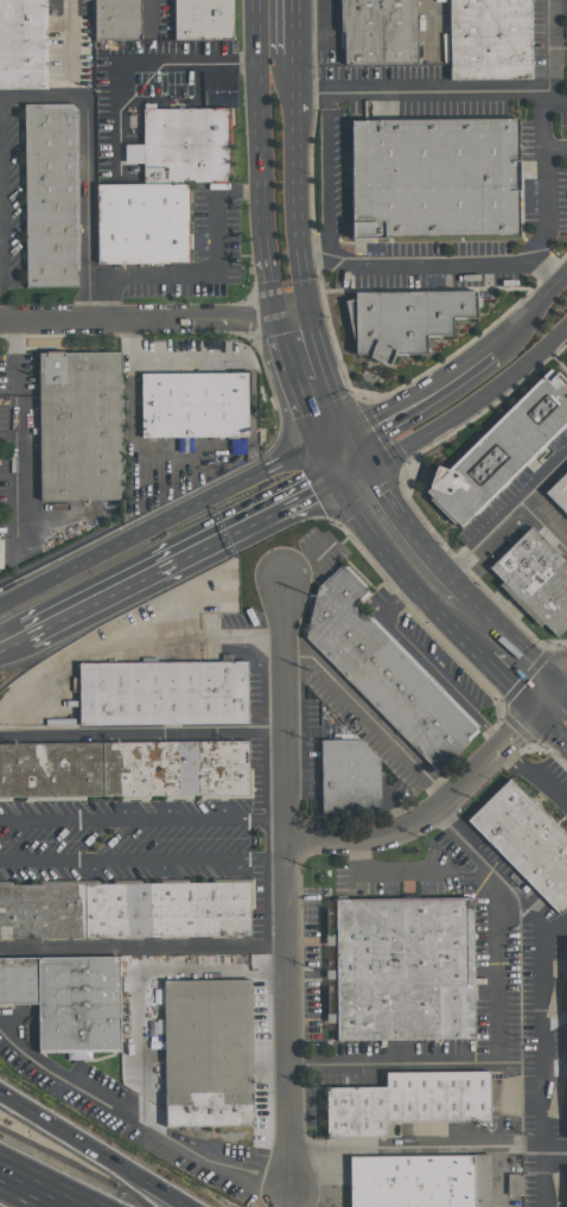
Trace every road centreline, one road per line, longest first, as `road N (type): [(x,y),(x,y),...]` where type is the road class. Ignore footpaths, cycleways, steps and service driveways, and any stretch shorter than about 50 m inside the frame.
road 1 (residential): [(282,574),(286,1196)]
road 2 (motorway): [(319,447),(0,604)]
road 3 (motorway): [(25,639),(338,481)]
road 4 (tertiary): [(369,465),(491,392),(566,327)]
road 5 (primary): [(258,0),(266,236)]
road 6 (primary): [(338,481),(388,553),(488,659)]
road 7 (residential): [(286,841),(395,830),(434,809),(490,756)]
road 8 (residential): [(0,320),(223,318)]
road 9 (motorway): [(187,1206),(0,1094)]
road 10 (primary): [(302,266),(297,93)]
road 11 (tertiary): [(489,354),(349,436)]
road 12 (primary): [(466,592),(428,555),(369,465)]
road 13 (primary): [(562,687),(466,592)]
road 14 (motorway): [(121,1206),(0,1148)]
road 15 (primary): [(280,333),(319,447)]

